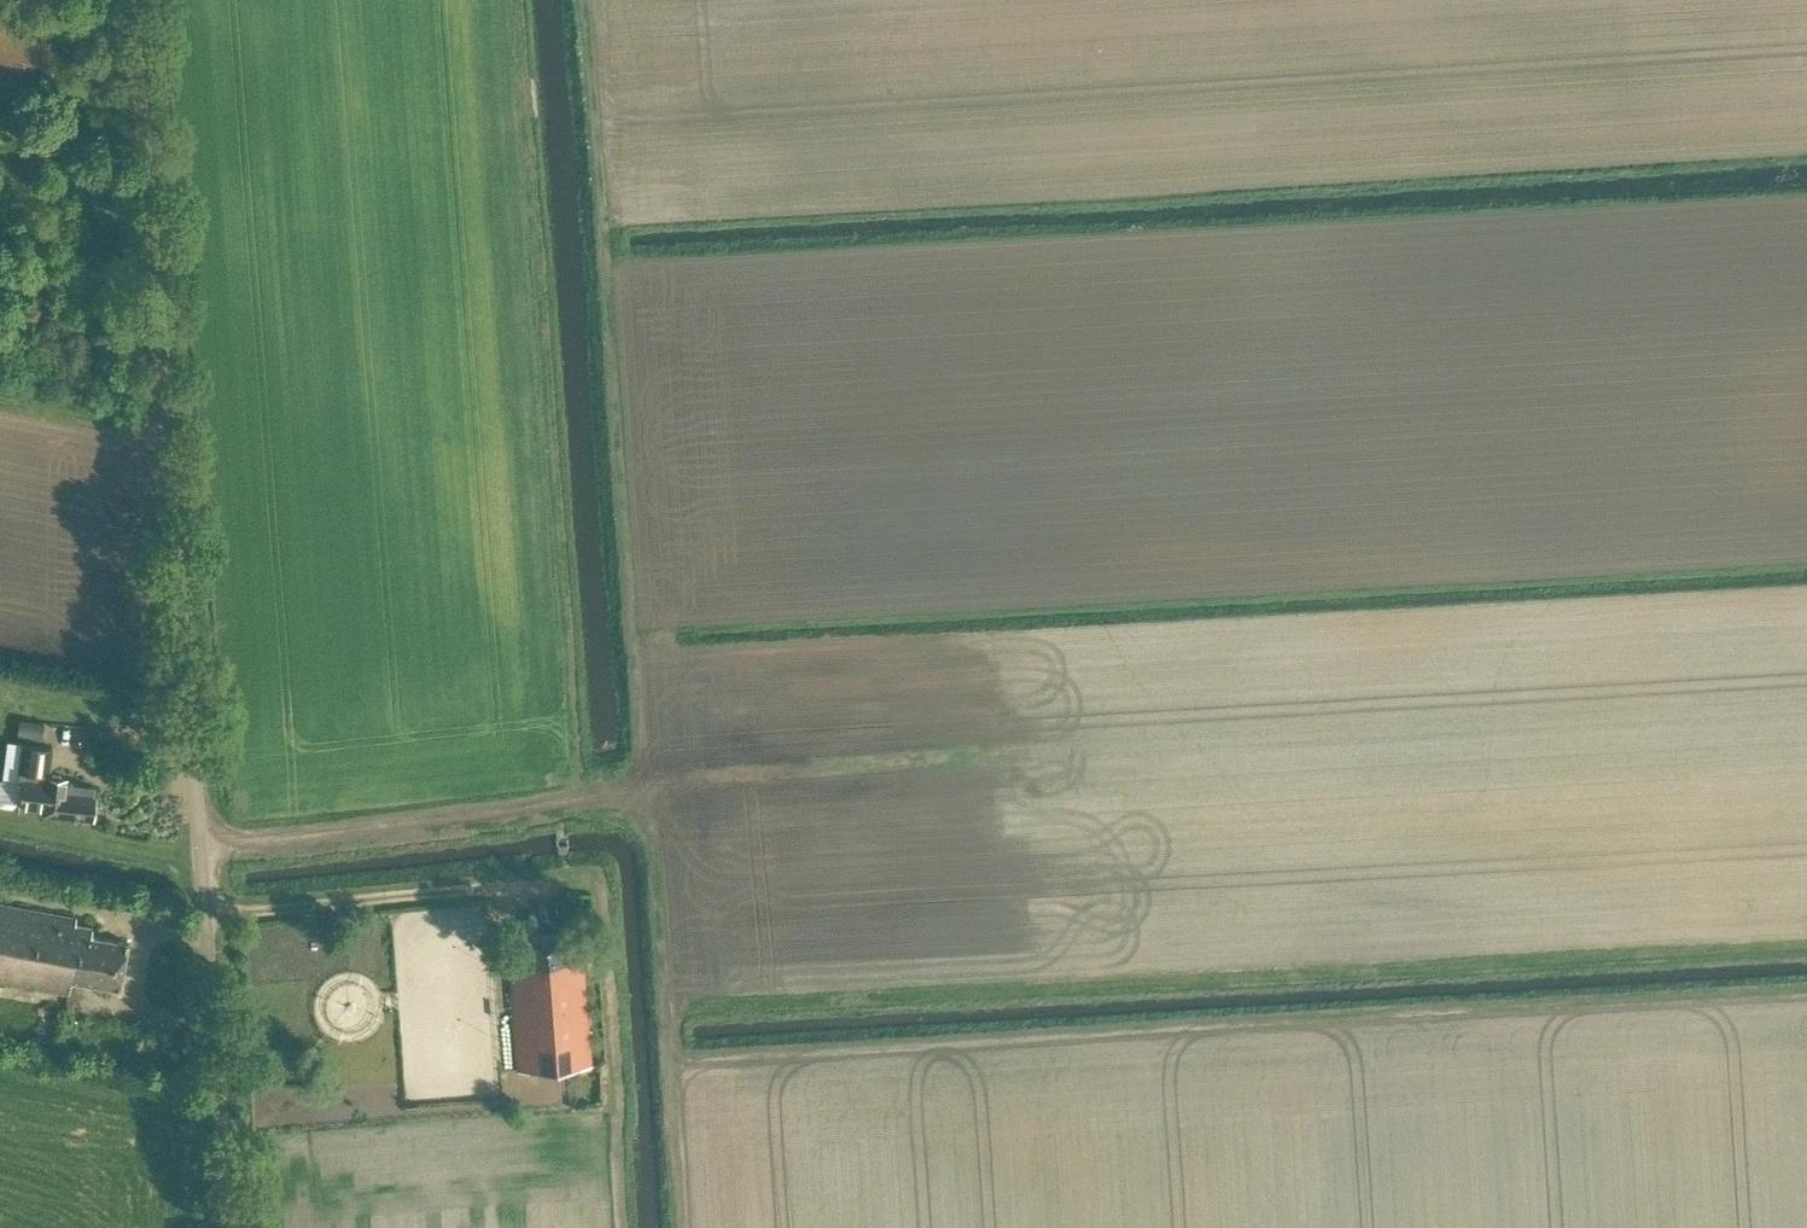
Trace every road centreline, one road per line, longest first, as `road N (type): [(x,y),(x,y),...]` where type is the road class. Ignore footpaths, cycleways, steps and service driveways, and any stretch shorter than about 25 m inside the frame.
road 1 (unclassified): [(228,1227),(133,0)]
road 2 (track): [(195,843),(576,798)]
road 3 (track): [(202,918),(574,880)]

